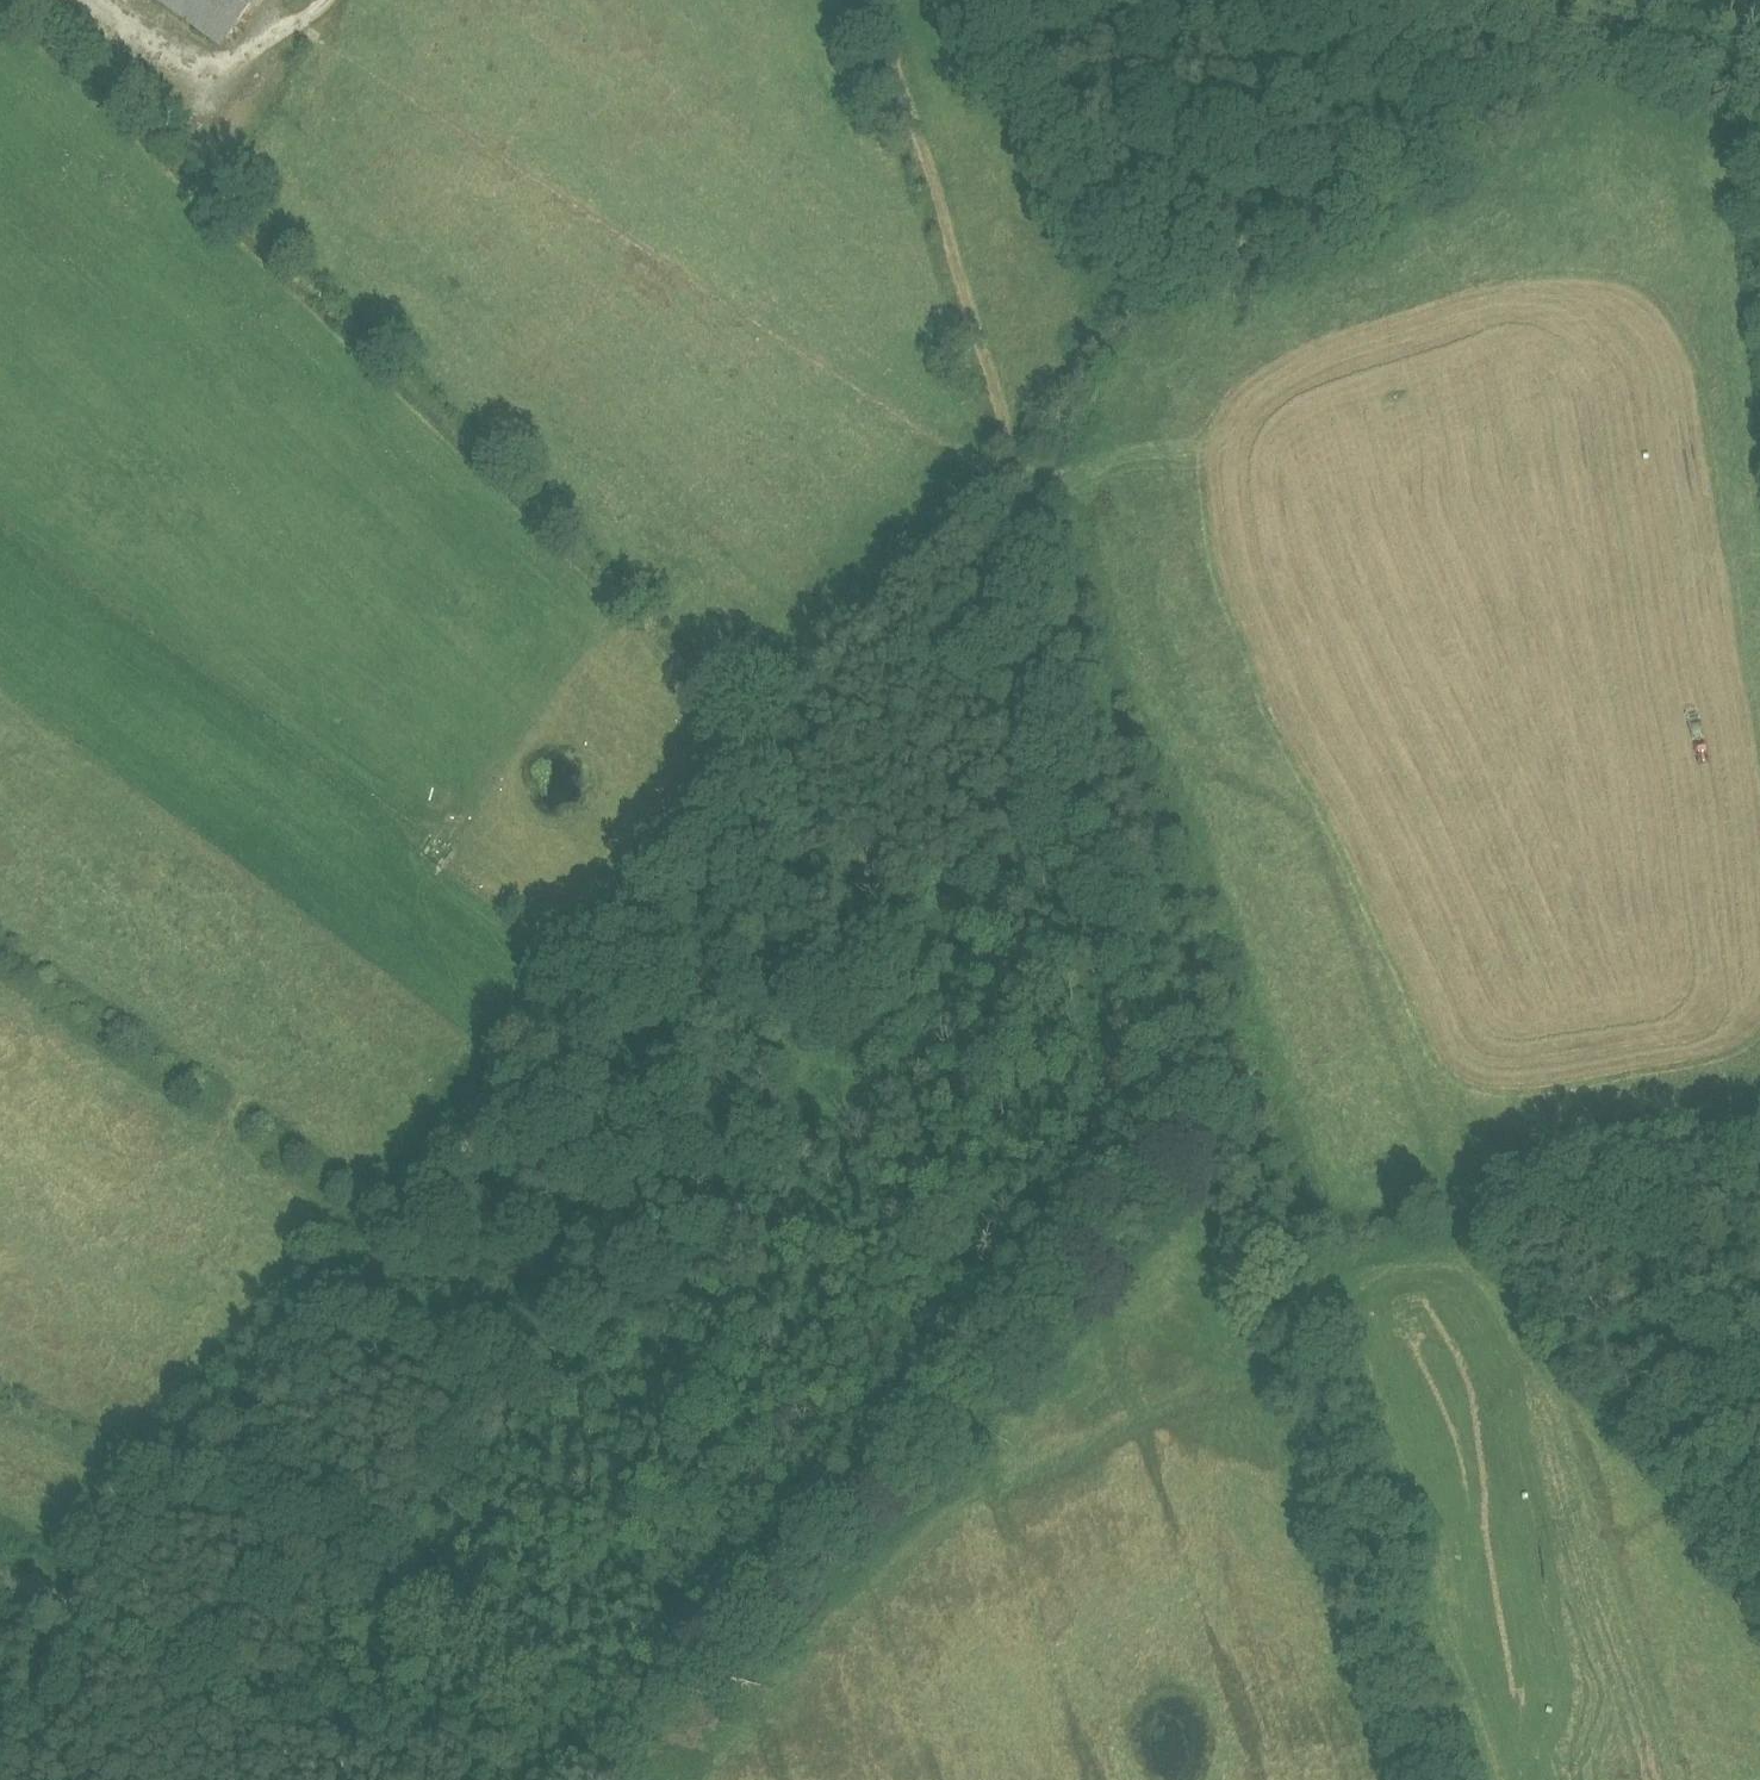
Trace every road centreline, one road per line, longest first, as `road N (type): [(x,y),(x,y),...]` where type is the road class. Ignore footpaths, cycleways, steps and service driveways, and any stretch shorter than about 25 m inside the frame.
road 1 (unclassified): [(28,1779),(60,1621),(40,1592),(0,1577)]
road 2 (track): [(1529,0),(1759,61)]

